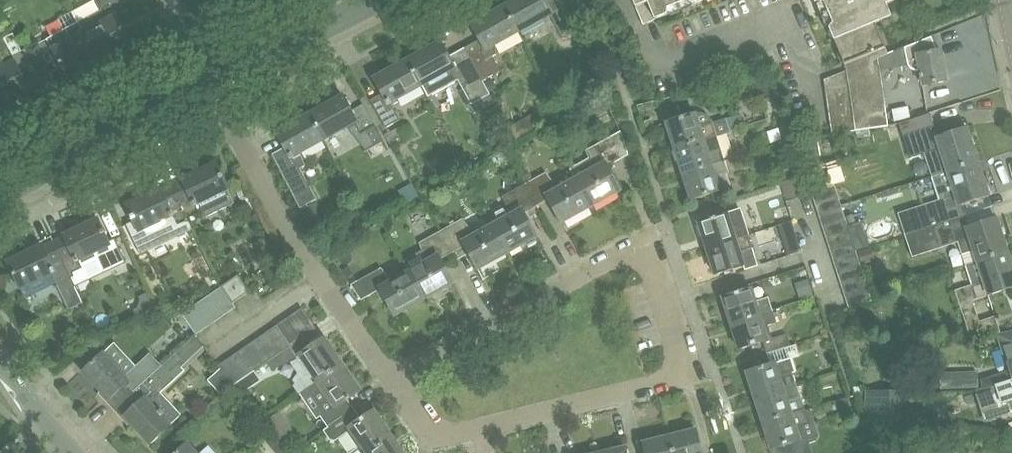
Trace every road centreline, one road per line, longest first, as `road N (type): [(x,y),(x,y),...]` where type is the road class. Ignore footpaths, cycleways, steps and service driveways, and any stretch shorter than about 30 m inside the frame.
road 1 (unclassified): [(395,382),(423,427),(447,438),(669,385),(683,361),(651,260)]
road 2 (unclassified): [(395,382),(320,281),(211,83)]
road 3 (unclassified): [(395,382),(626,257),(651,260)]
road 4 (tertiary): [(0,195),(211,83)]
road 5 (tertiary): [(211,83),(373,0)]

